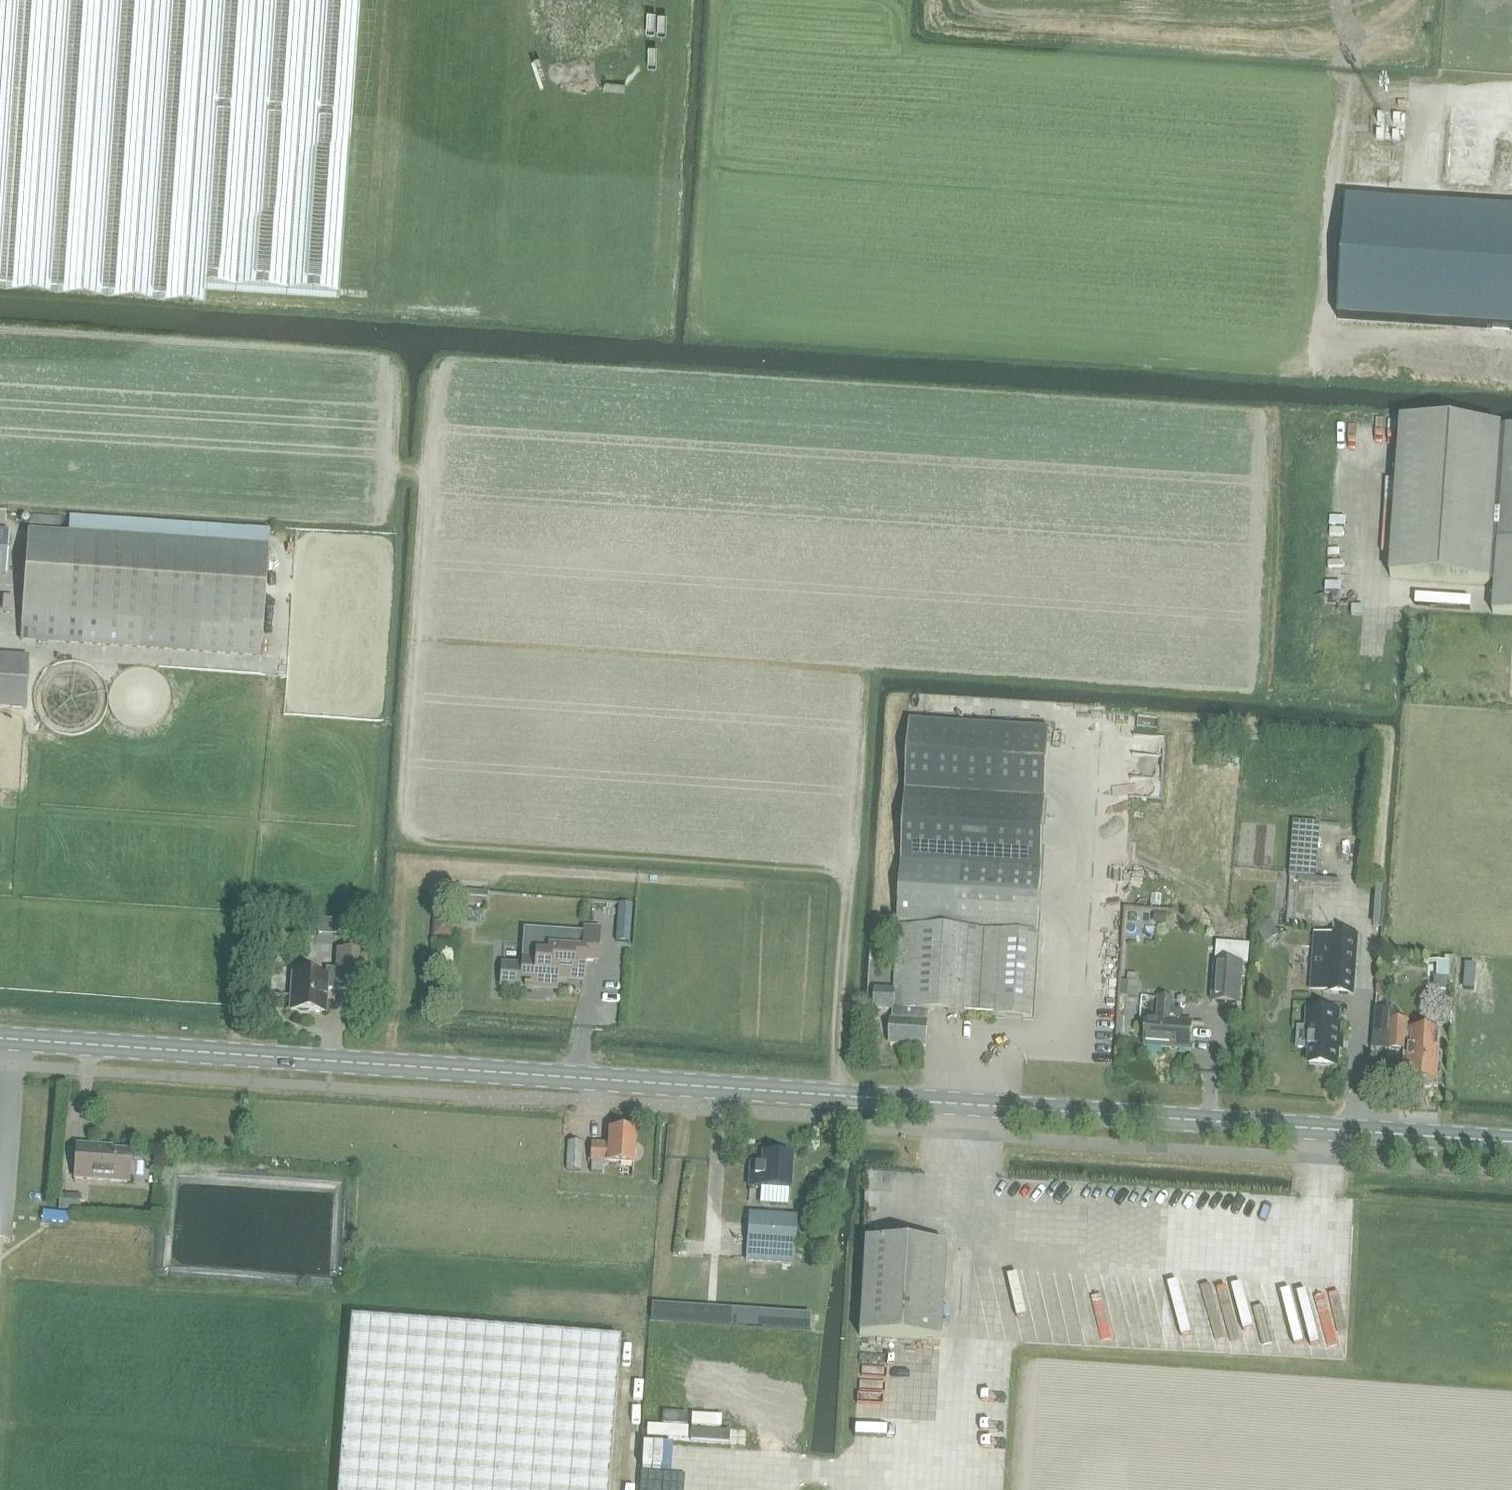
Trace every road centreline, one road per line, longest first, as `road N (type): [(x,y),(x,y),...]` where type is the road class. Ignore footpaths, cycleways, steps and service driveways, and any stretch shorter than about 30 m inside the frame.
road 1 (tertiary): [(1511,1142),(0,1038)]

